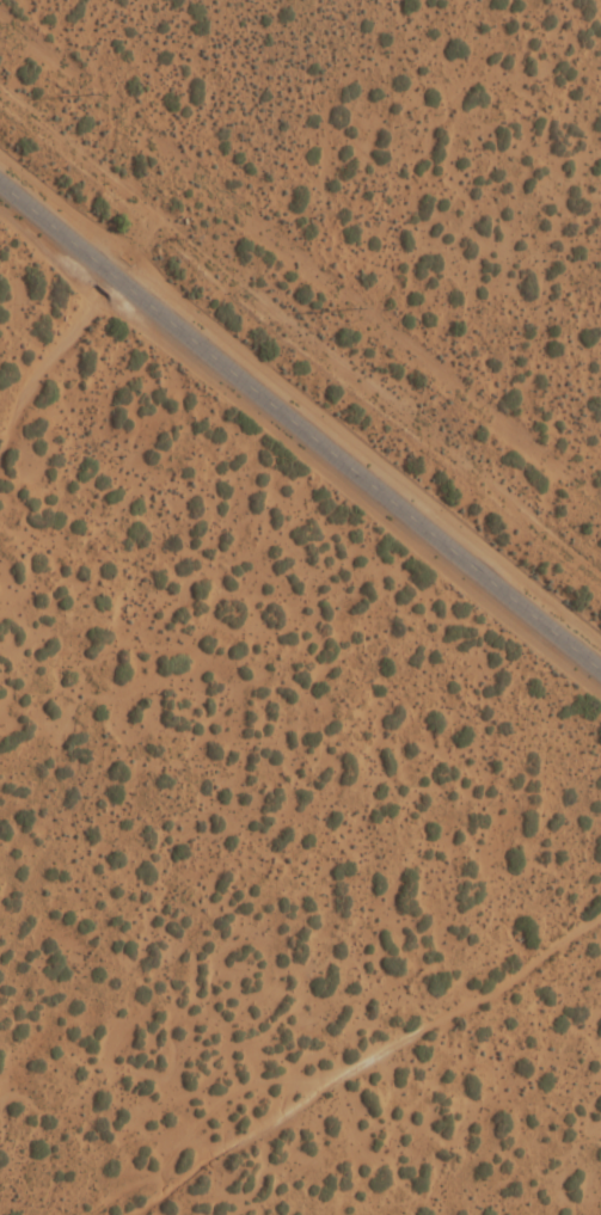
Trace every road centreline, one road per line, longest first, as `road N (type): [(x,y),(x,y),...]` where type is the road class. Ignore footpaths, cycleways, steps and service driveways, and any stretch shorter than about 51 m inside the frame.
road 1 (residential): [(600,669),(0,178)]

